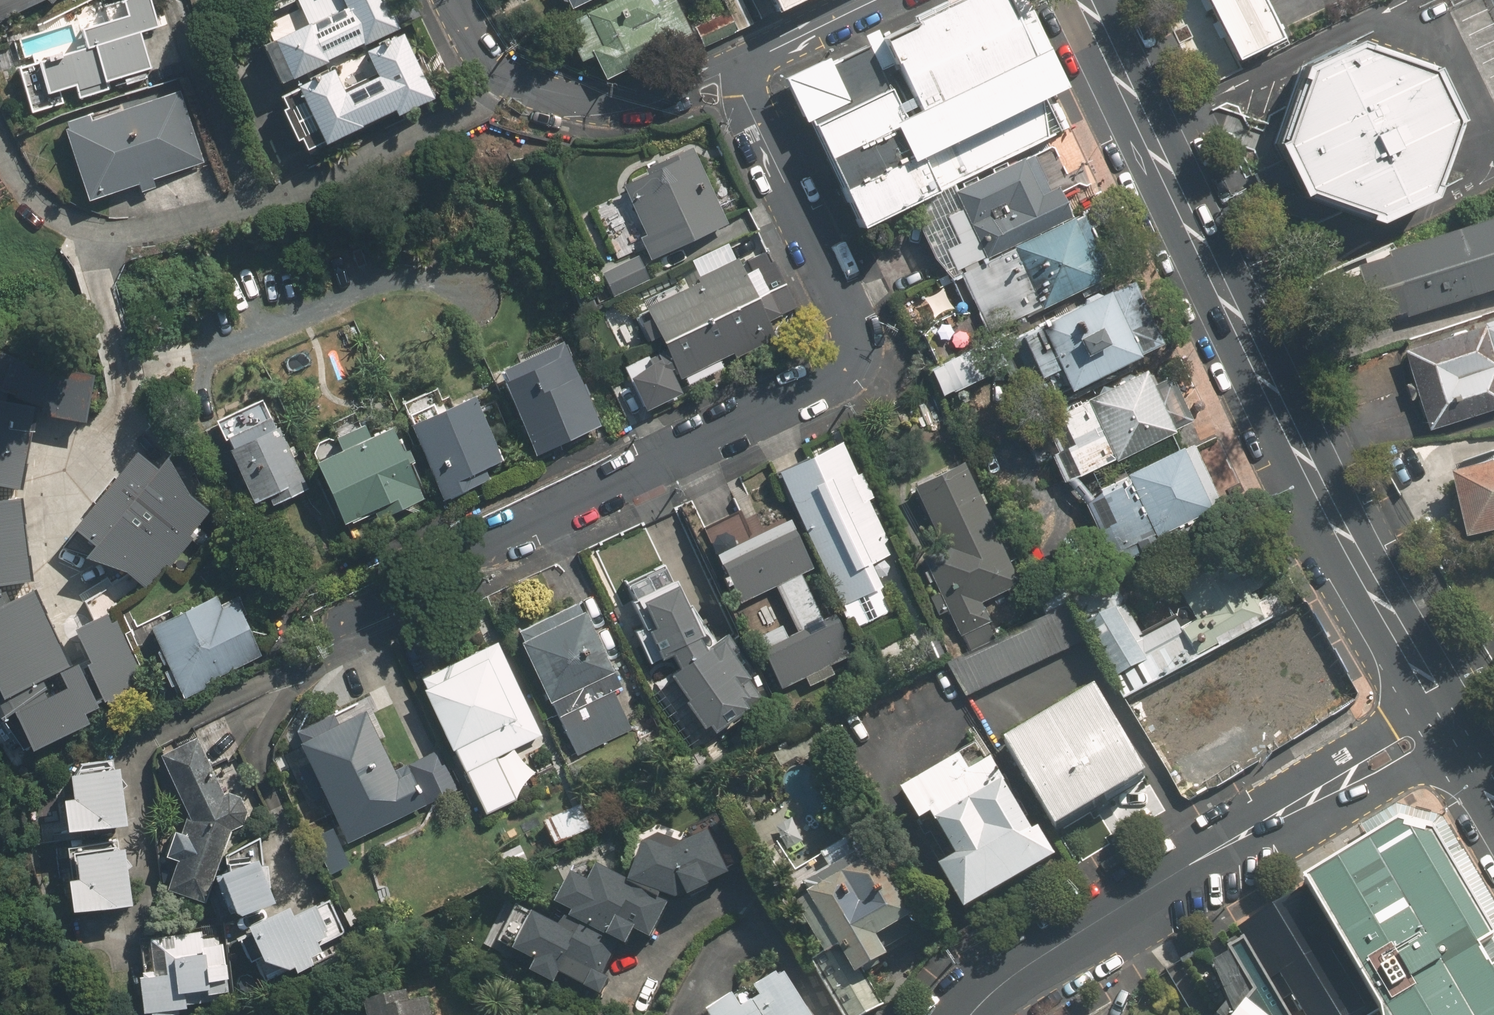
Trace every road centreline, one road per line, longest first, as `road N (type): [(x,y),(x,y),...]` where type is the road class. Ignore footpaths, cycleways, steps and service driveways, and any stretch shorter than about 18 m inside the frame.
road 1 (residential): [(740,66),(742,96),(846,310),(852,338),(841,368),(337,620)]
road 2 (secondary): [(1083,0),(1377,604),(1449,724)]
road 3 (residential): [(972,1014),(1028,967),(1136,898),(1449,724)]
road 4 (residential): [(452,0),(491,66),(548,98),(620,102),(740,66)]
road 5 (residential): [(740,66),(875,0)]

